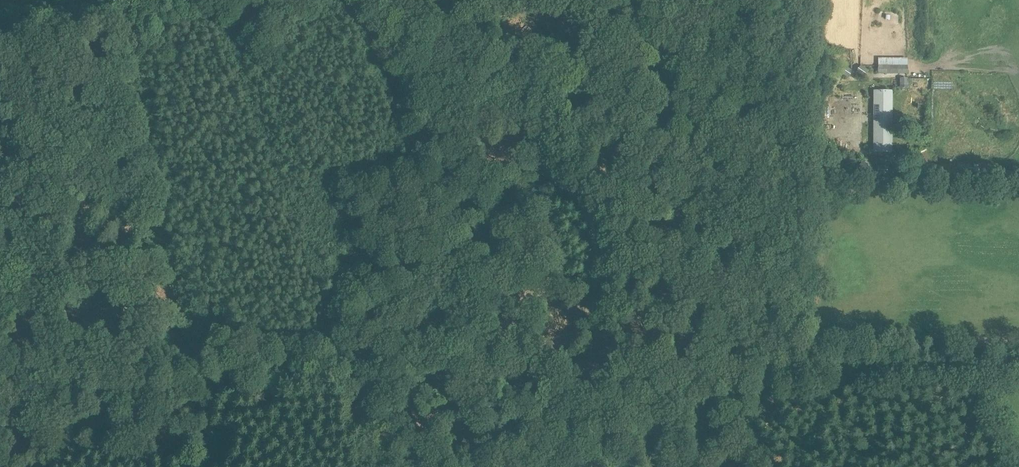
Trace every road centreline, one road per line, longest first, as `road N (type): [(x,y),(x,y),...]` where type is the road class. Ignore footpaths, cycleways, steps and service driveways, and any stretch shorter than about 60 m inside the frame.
road 1 (track): [(670,0),(745,397)]
road 2 (track): [(188,389),(428,377),(498,382)]
road 3 (track): [(745,397),(1018,363)]
road 4 (track): [(498,382),(736,402)]
road 5 (track): [(0,410),(57,394),(188,389)]

